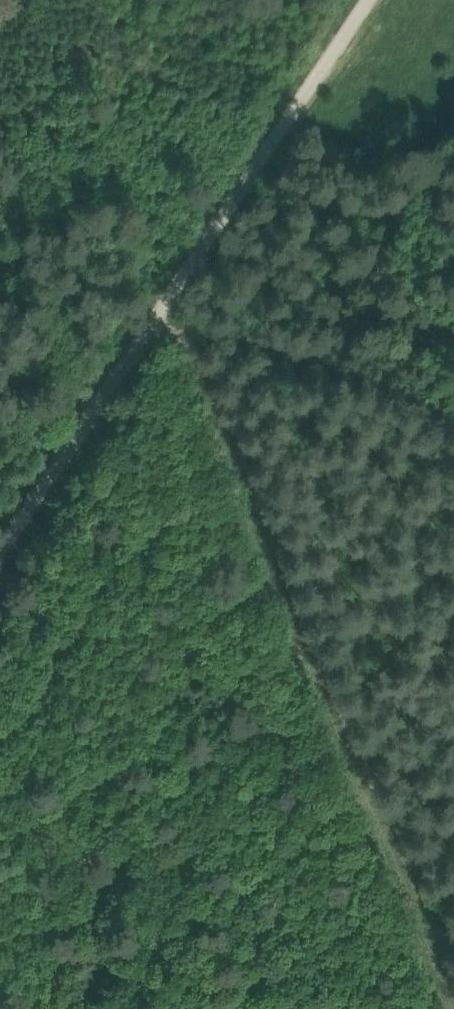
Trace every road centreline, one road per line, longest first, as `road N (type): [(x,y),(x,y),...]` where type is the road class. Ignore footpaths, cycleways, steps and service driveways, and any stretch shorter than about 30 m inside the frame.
road 1 (track): [(367,0),(0,567)]

